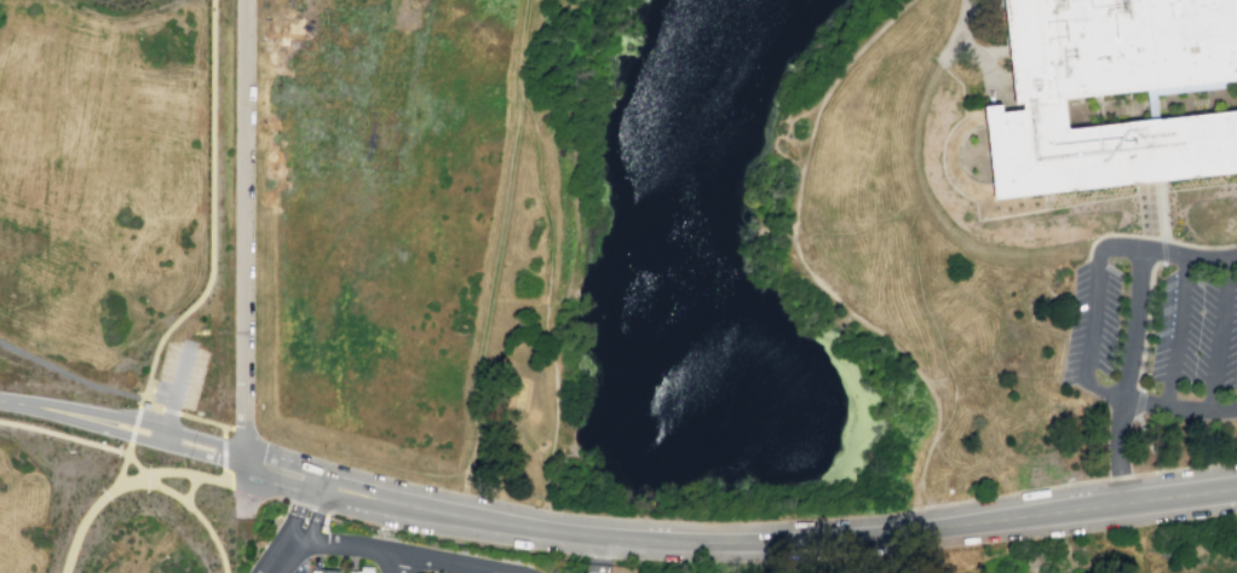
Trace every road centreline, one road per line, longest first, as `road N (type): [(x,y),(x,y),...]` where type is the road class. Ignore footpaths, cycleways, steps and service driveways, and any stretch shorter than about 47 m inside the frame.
road 1 (track): [(527,0),(518,92),(537,122),(548,170),(547,307),(557,401),(553,448),(542,458),(548,502),(540,507),(542,531)]
road 2 (tertiary): [(666,540),(432,511),(242,457)]
road 3 (residential): [(242,429),(243,0)]
road 4 (track): [(959,40),(940,44),(904,94),(893,141),(898,191),(913,225),(962,261),(1013,282),(1101,254)]
road 5 (track): [(144,398),(155,349),(212,274),(211,0)]
road 6 (track): [(518,92),(465,480)]
road 7 (tertiary): [(999,522),(779,544),(666,540)]
road 8 (tertiary): [(1236,492),(999,522)]
road 9 (residential): [(289,543),(361,545),(507,572)]
road 10 (tertiary): [(91,417),(132,438),(223,462)]
road 11 (tertiary): [(223,442),(136,418),(91,417)]

